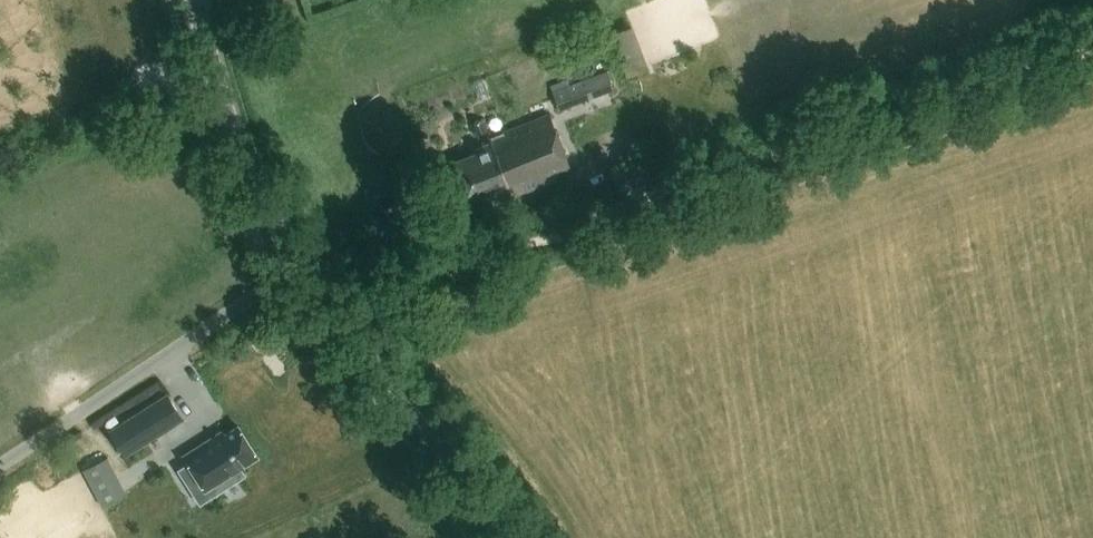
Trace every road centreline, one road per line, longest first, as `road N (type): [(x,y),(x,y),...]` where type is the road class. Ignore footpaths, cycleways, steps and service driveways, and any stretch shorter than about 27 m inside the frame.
road 1 (track): [(336,306),(1092,47)]
road 2 (unclassified): [(0,460),(304,261)]
road 3 (tertiary): [(509,537),(304,261)]
road 4 (tertiary): [(304,261),(245,161),(197,0)]

